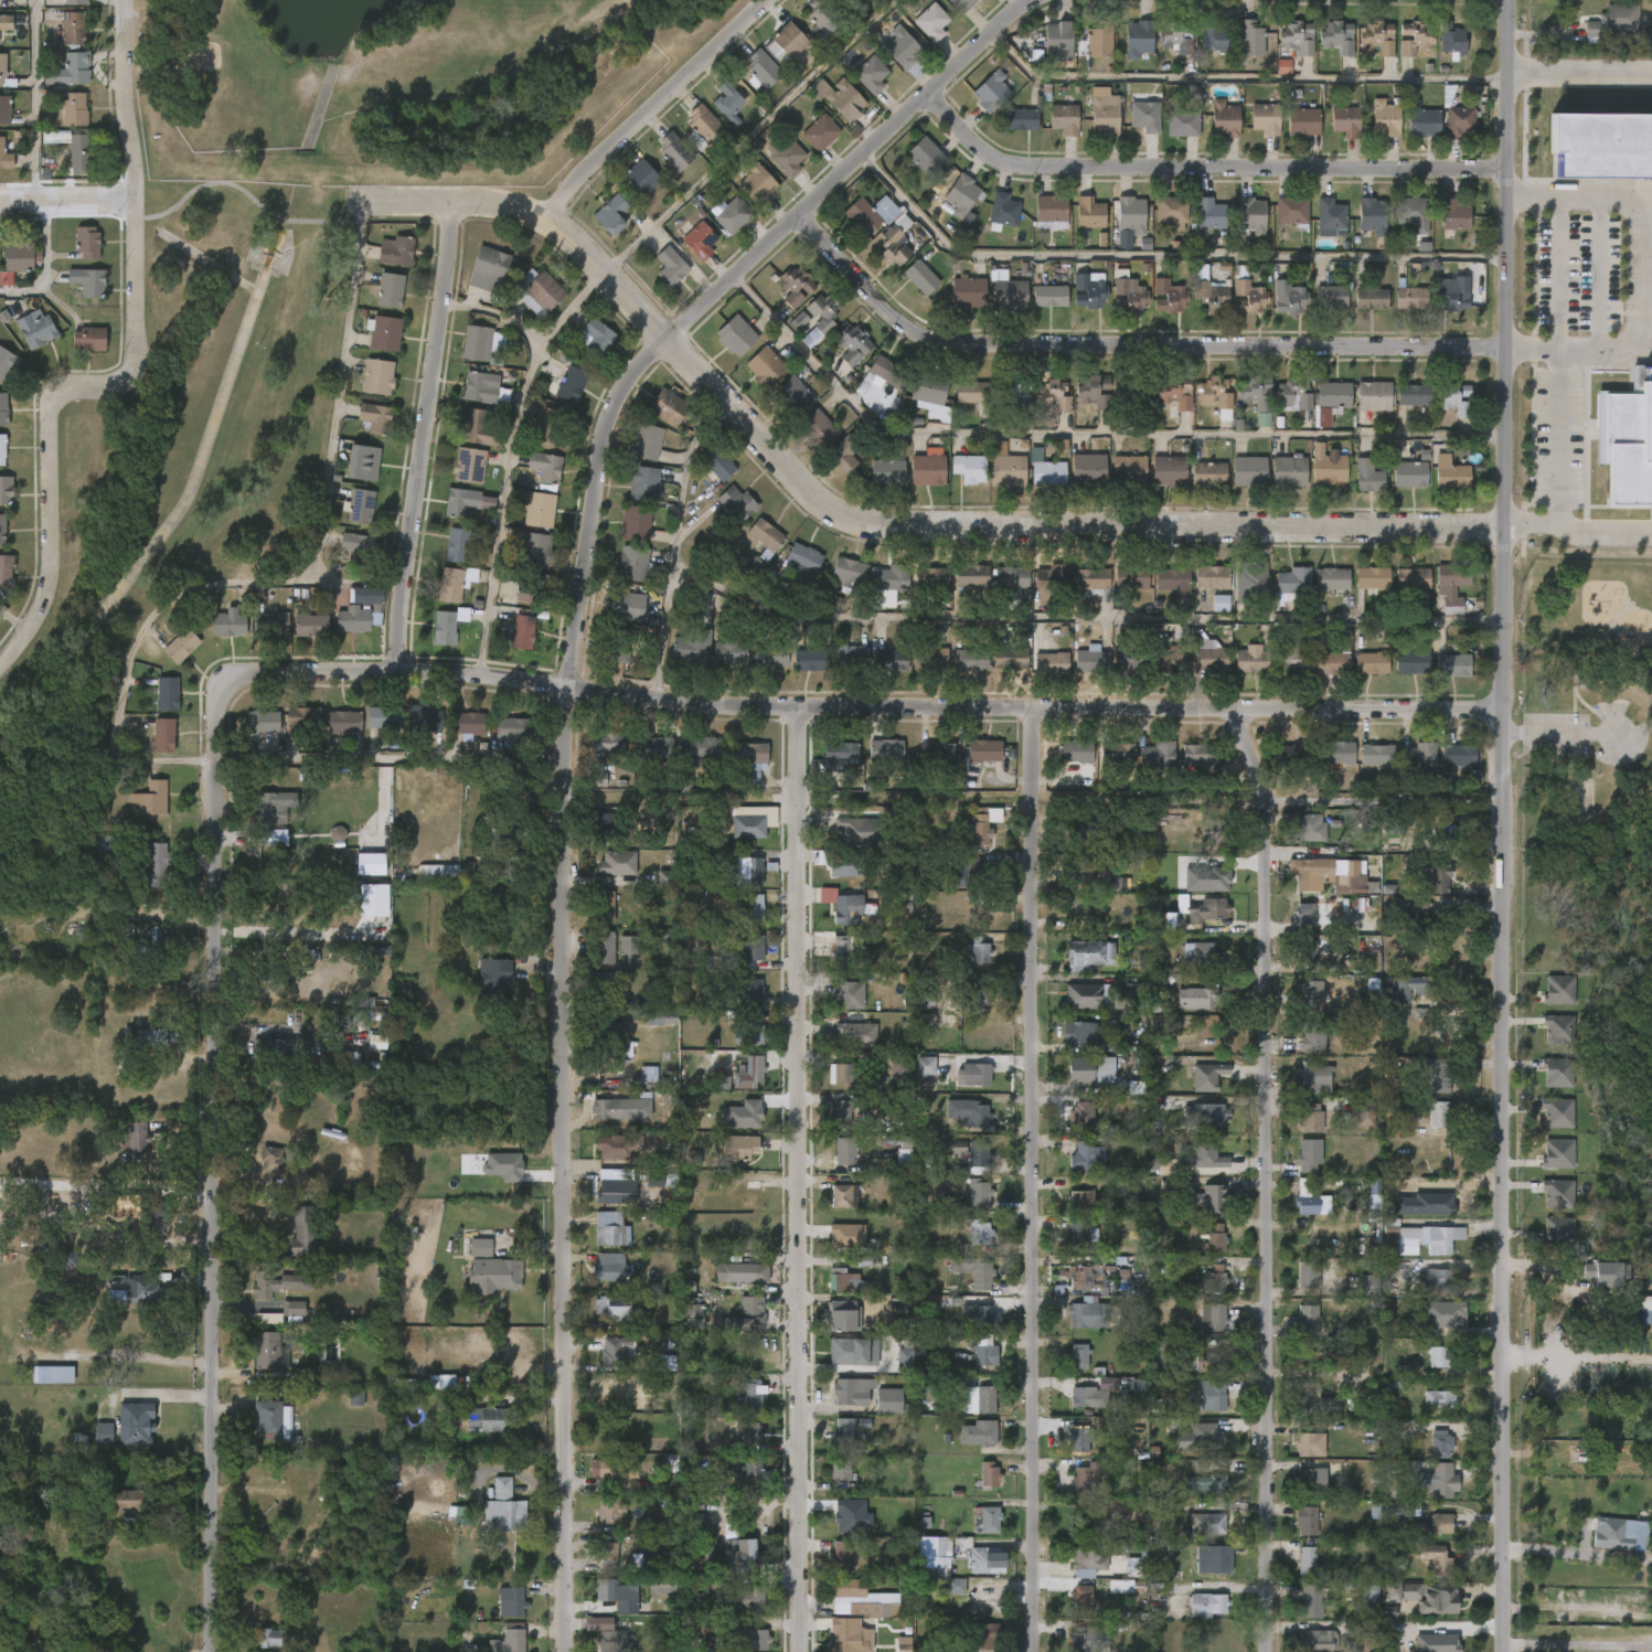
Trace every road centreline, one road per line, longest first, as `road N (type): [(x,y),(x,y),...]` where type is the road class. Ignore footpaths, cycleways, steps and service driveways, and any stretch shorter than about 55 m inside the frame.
road 1 (residential): [(220,1651),(219,840),(221,710),(230,689),(247,678),(476,674),(694,703),(1501,708)]
road 2 (residential): [(1043,0),(993,35),(672,338),(636,380),(612,429),(571,684),(566,790),(569,1651)]
road 3 (tertiary): [(1508,0),(1501,1651)]
road 4 (residential): [(355,201),(493,202),(551,222),(842,511),(924,525),(1502,525)]
road 5 (residential): [(1036,1651),(1040,702)]
road 6 (residential): [(805,1651),(803,795)]
road 7 (residential): [(1264,1651),(1273,1364),(1271,796)]
road 8 (residential): [(804,213),(895,311),(932,335),(1101,345),(1504,345)]
road 9 (residential): [(131,0),(140,370),(126,382),(66,388),(58,403),(54,587),(24,642),(0,667)]
road 10 (residential): [(932,92),(1001,158),(1059,169),(1506,169)]
road 11 (residential): [(399,673),(449,202)]
road 12 (residential): [(551,222),(574,183),(766,0)]
road 13 (residential): [(1271,796),(1501,796)]
road 14 (residential): [(0,201),(140,201)]

